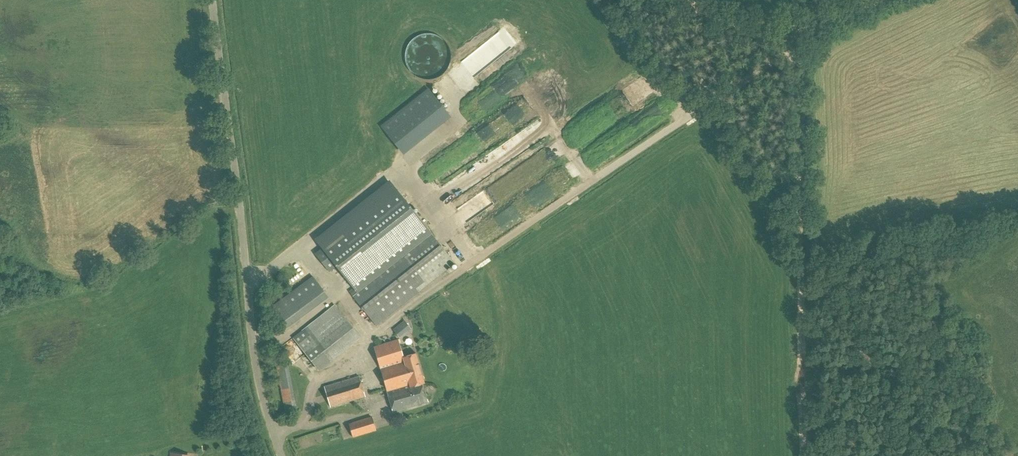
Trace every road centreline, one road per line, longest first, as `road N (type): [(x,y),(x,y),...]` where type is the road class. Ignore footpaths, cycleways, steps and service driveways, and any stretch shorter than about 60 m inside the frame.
road 1 (track): [(273,440),(302,419),(321,384),(458,272),(795,37),(803,455)]
road 2 (unclassified): [(282,455),(255,355),(213,0)]
road 3 (track): [(797,247),(945,455)]
road 4 (track): [(871,0),(795,37),(716,22),(686,0)]

